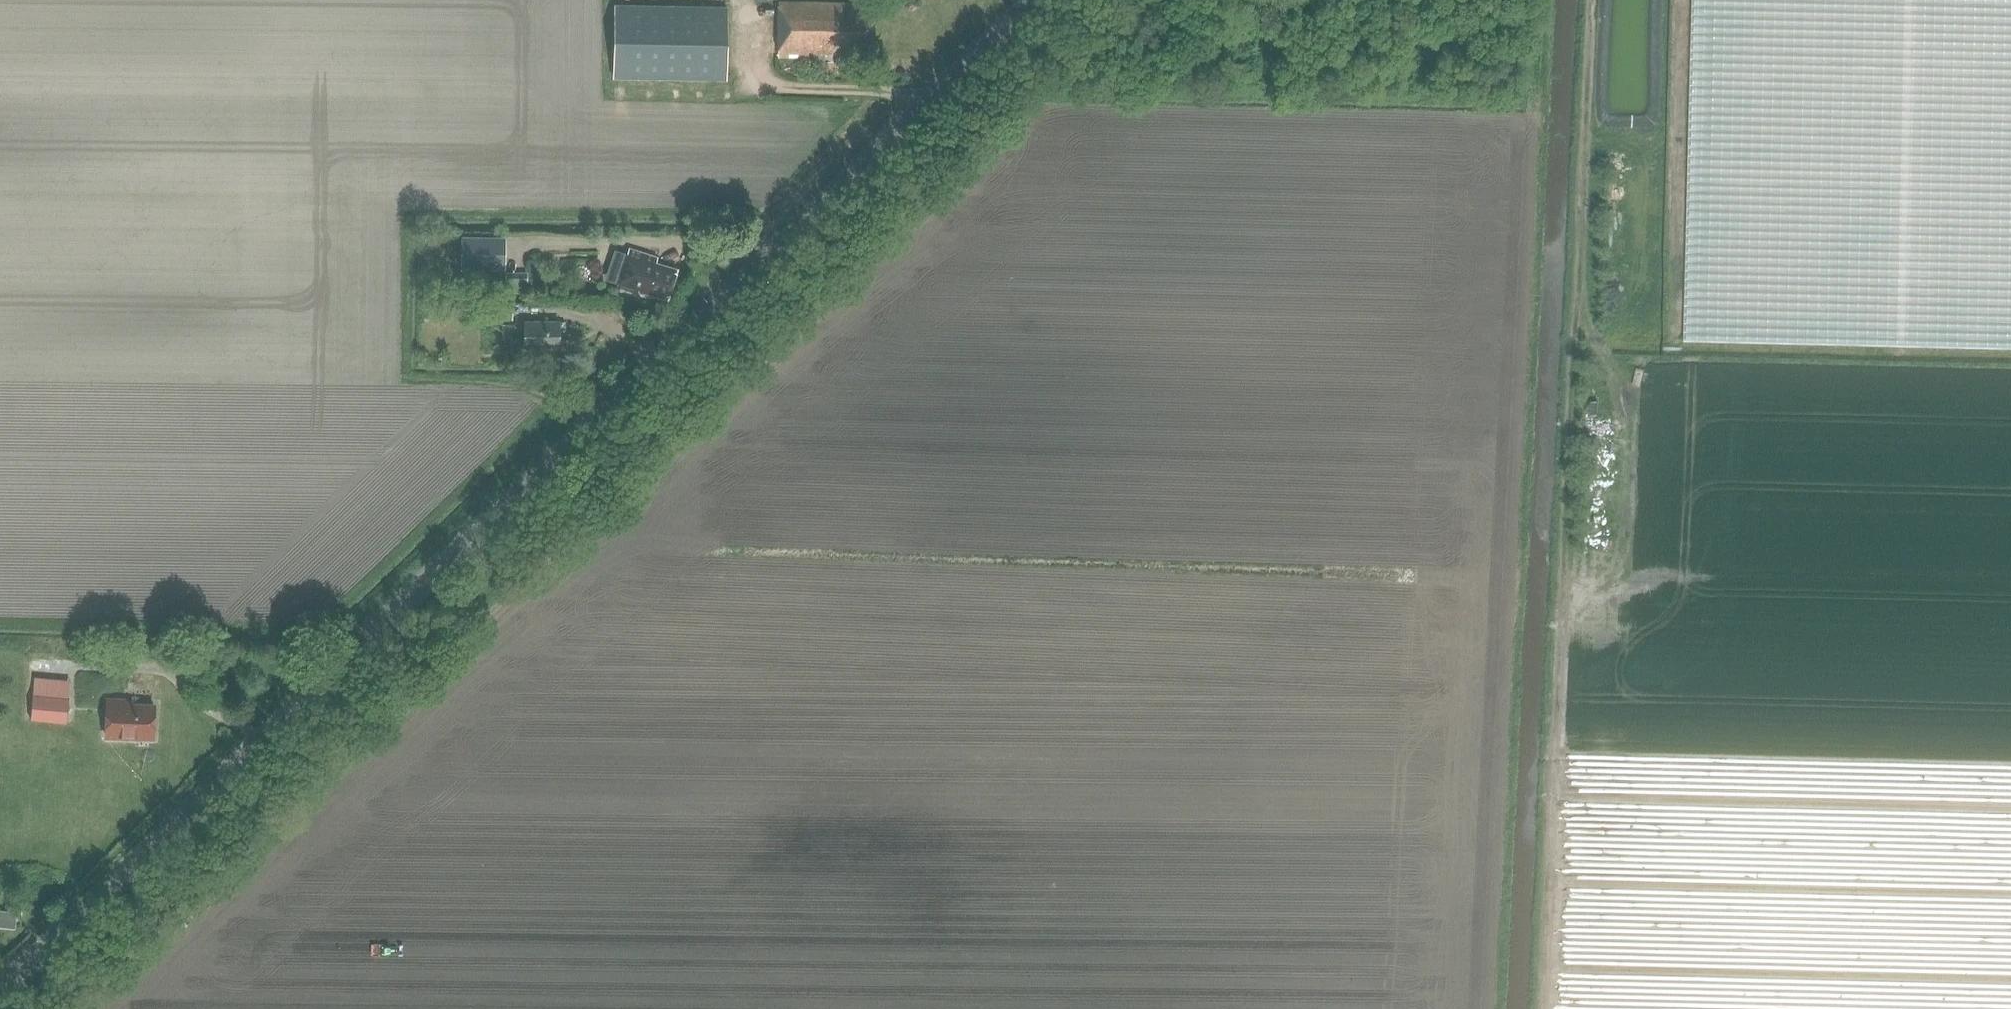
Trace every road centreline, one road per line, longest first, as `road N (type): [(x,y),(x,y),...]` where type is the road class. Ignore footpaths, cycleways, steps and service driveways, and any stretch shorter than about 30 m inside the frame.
road 1 (tertiary): [(0,987),(1028,0)]

